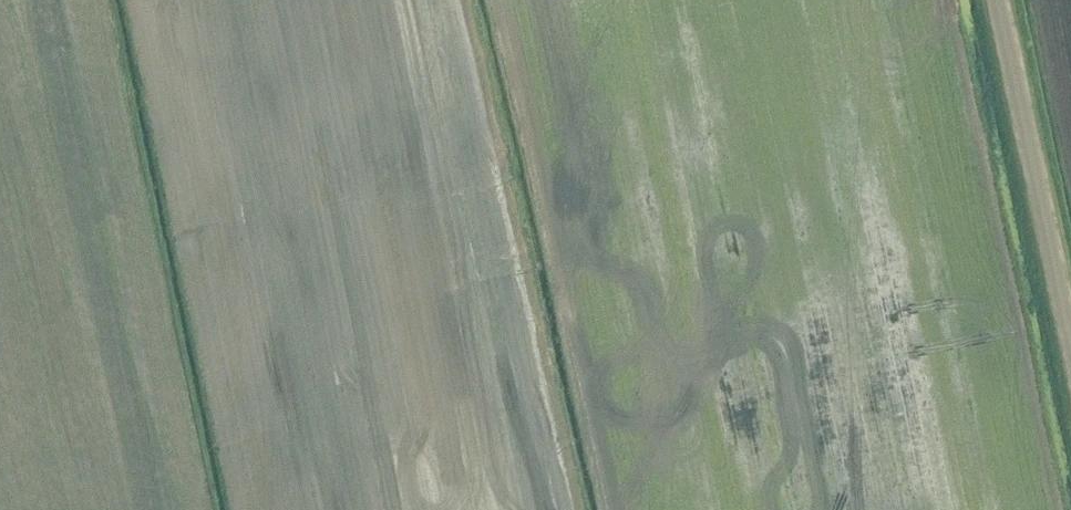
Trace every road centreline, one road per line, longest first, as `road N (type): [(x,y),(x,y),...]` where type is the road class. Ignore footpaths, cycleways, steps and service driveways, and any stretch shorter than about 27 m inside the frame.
road 1 (unclassified): [(1070,405),(979,0)]

